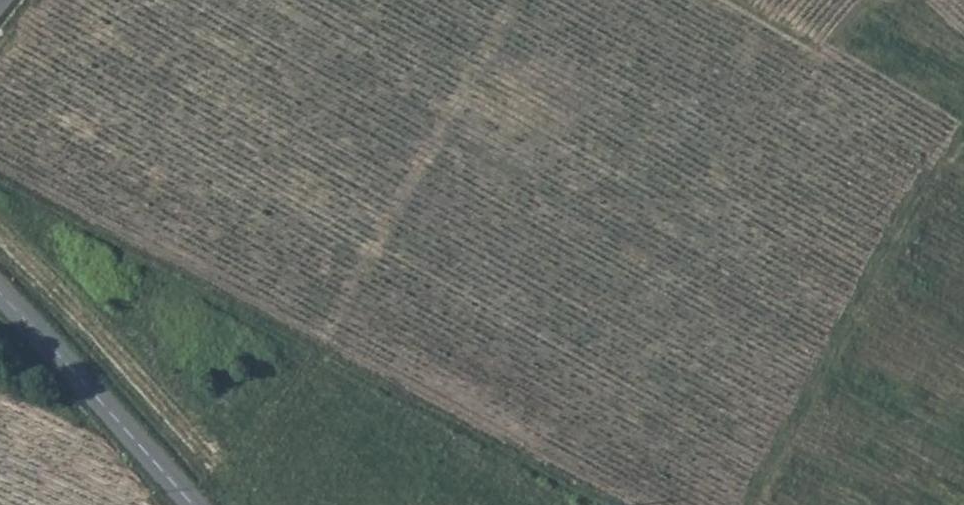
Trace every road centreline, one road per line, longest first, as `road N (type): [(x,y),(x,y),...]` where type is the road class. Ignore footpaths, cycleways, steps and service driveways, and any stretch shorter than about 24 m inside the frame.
road 1 (tertiary): [(0,291),(196,504)]
road 2 (track): [(722,0),(823,60),(881,0)]

